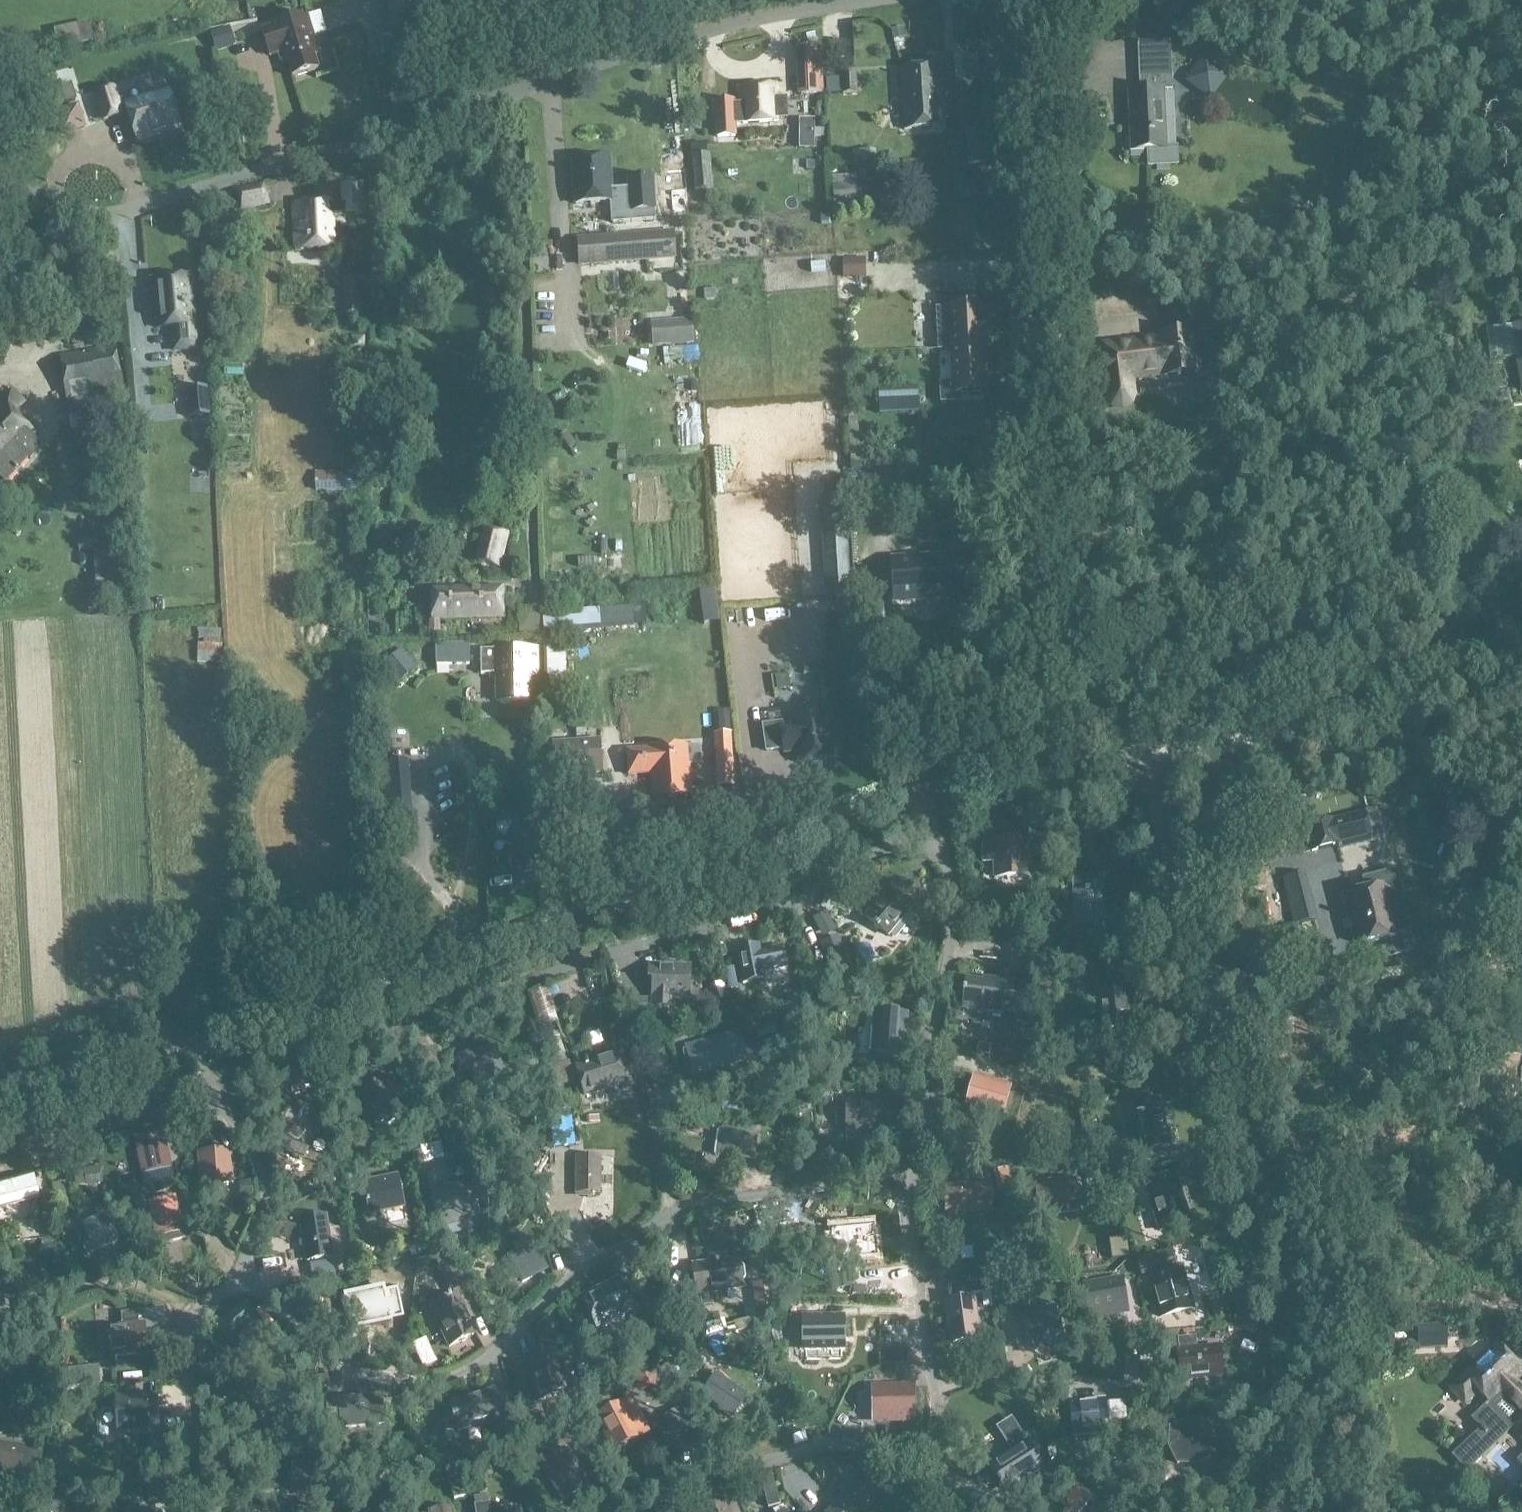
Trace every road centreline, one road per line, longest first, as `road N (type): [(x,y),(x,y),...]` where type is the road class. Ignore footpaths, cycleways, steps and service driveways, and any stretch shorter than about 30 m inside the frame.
road 1 (unclassified): [(0,184),(60,207),(125,210),(756,19),(887,0)]
road 2 (unclassified): [(1337,1511),(1215,957),(1141,779),(1100,703)]
road 3 (track): [(180,1049),(125,210)]
road 4 (residential): [(187,1370),(266,1363),(436,1383),(501,1348),(576,1275),(694,1205),(903,1181)]
road 5 (residential): [(222,1084),(362,1049),(547,978),(797,900),(881,853),(942,850)]
road 6 (unclassified): [(215,1040),(358,1002),(621,897),(927,792)]
road 7 (unclassified): [(1100,703),(1053,615),(1034,552),(1003,0)]
road 8 (track): [(1141,779),(1350,721),(1521,697)]
road 9 (residential): [(903,1181),(927,1109),(952,951),(942,850)]
road 10 (residential): [(187,1370),(187,1327),(247,1275),(263,1228),(263,1184),(222,1084)]
road 11 (residential): [(920,1468),(858,1442),(814,1445),(642,1494),(618,1511)]
road 12 (track): [(927,1392),(998,1375),(1125,1388),(1136,1367),(1132,1286)]
road 13 (residential): [(920,1468),(925,1354),(903,1181)]
road 14 (residential): [(0,1144),(222,1084)]
road 15 (unclassified): [(0,1103),(215,1040)]
road 16 (unclassified): [(927,792),(975,775),(1100,703)]
road 17 (residential): [(196,1511),(187,1370)]
road 18 (track): [(673,1214),(653,1089)]

